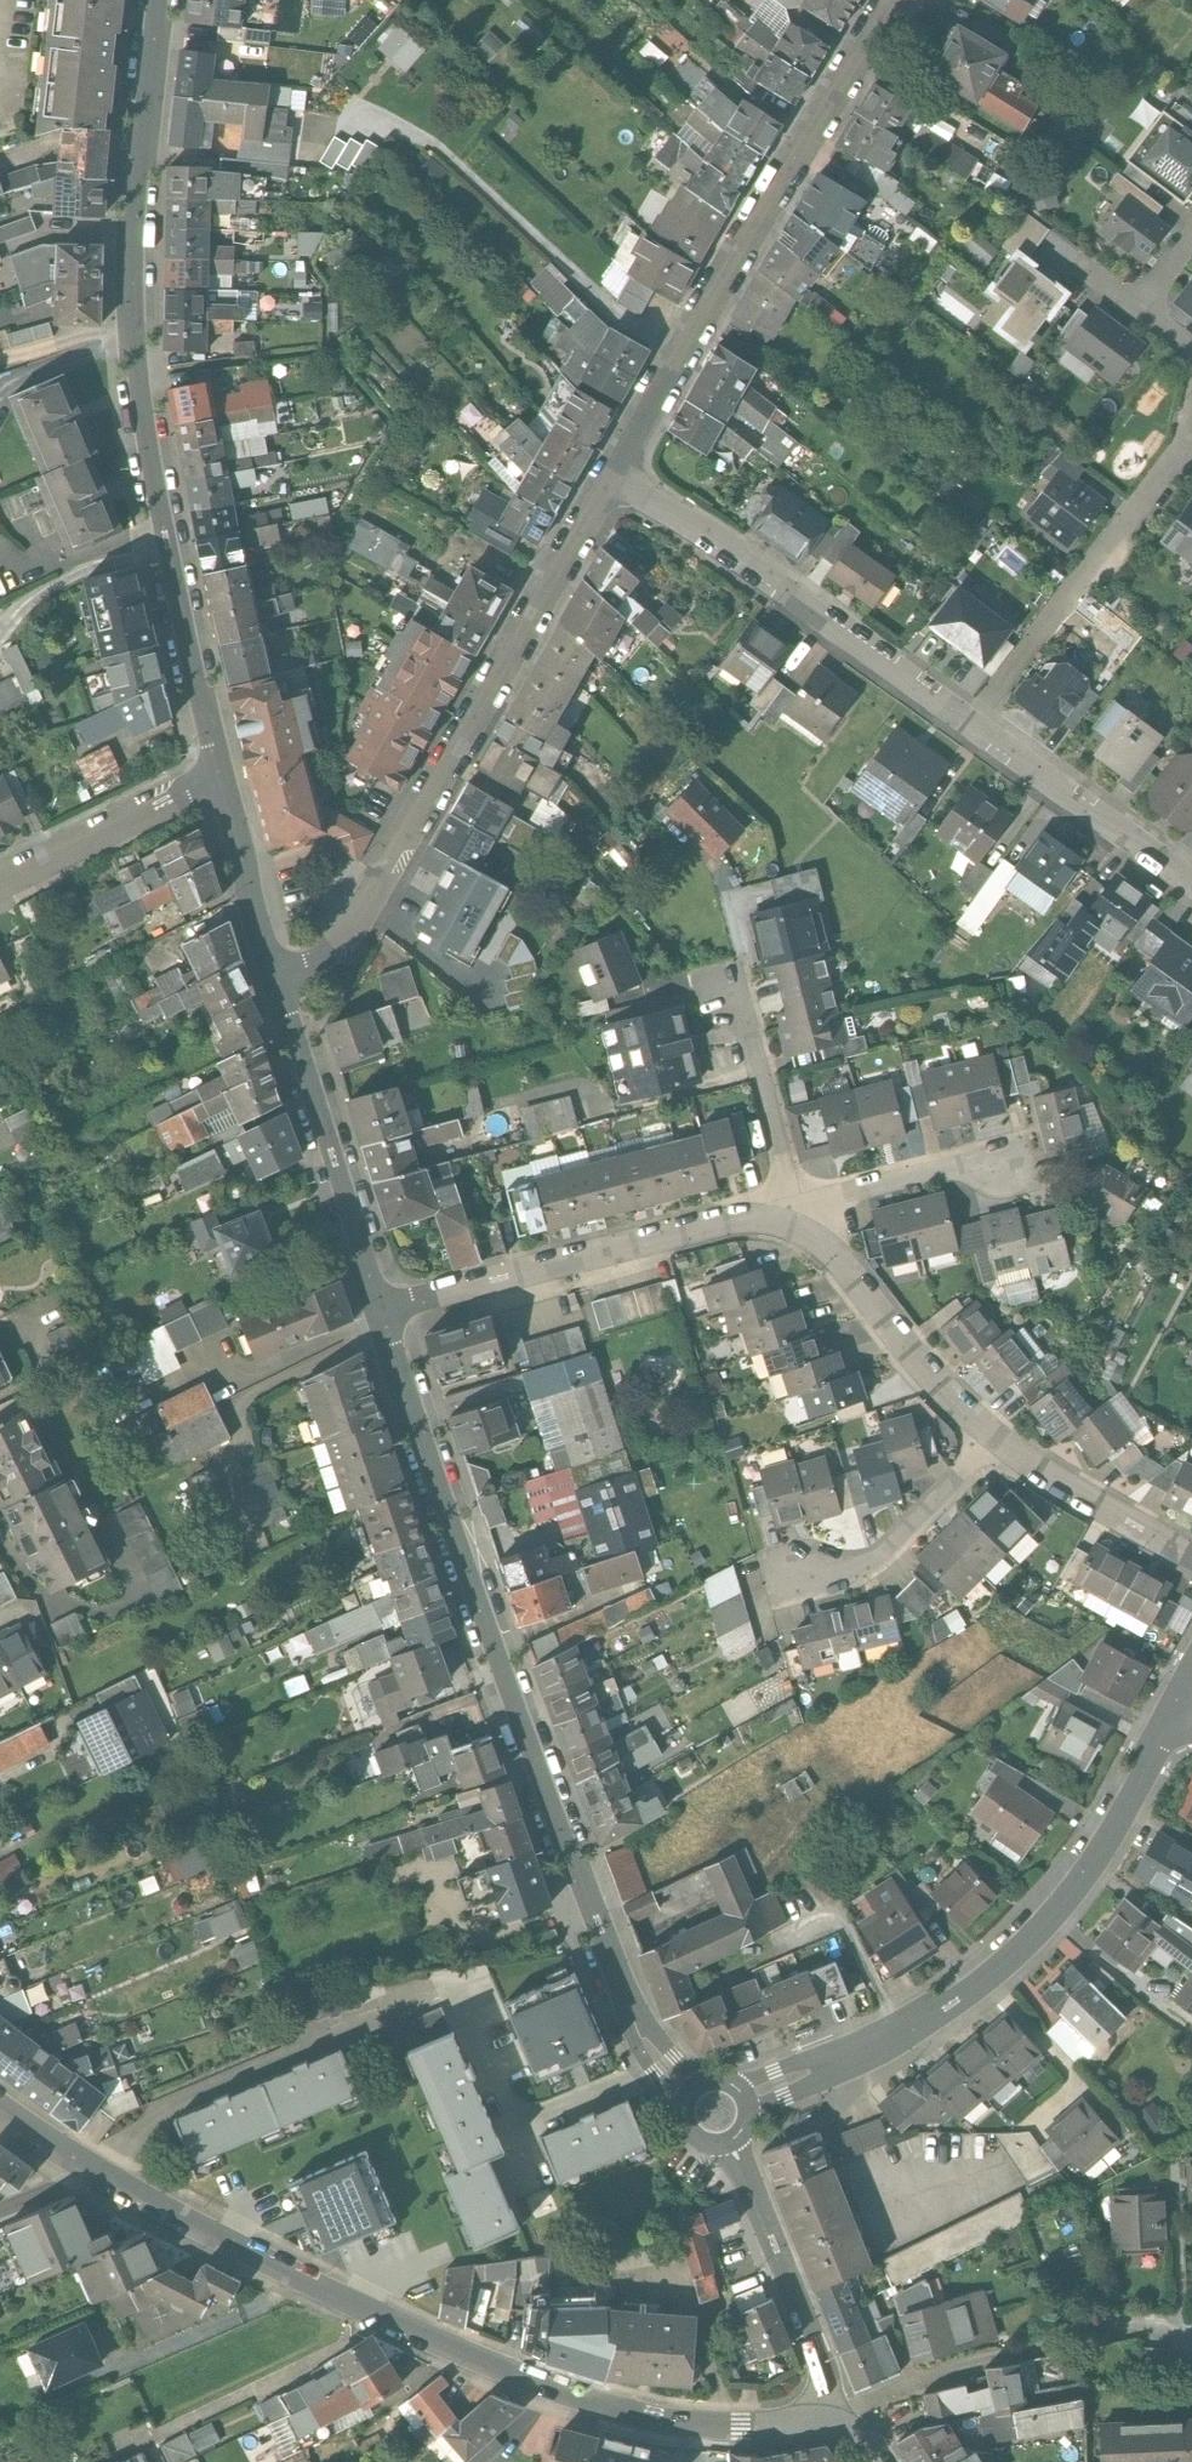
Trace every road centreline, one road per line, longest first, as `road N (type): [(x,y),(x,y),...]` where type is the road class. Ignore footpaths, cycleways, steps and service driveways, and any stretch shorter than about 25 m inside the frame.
road 1 (residential): [(0,2113),(199,2237),(417,2340),(573,2400),(660,2425),(746,2427),(836,2413)]
road 2 (residential): [(715,2113),(668,2070),(627,2010),(386,1307)]
road 3 (residential): [(219,774),(160,535),(140,393),(130,245),(159,0)]
road 4 (residential): [(1175,1719),(1120,1815),(1015,1952),(917,2022),(833,2067),(715,2113)]
road 5 (residential): [(618,478),(393,851),(285,998)]
road 6 (residential): [(904,0),(618,478)]
road 7 (residential): [(618,478),(976,718)]
road 8 (residential): [(796,1209),(750,1210),(386,1307)]
road 9 (residential): [(976,718),(1191,442)]
road 10 (residential): [(386,1307),(285,998)]
road 11 (residential): [(715,2113),(781,2263),(836,2413)]
road 12 (residential): [(991,1431),(796,1209)]
road 13 (residential): [(991,1431),(956,1483),(896,1542),(864,1562),(783,1581)]
road 14 (residential): [(976,718),(1191,871)]
road 15 (residential): [(219,774),(0,883)]
road 16 (residential): [(1191,1553),(991,1431)]
road 17 (residential): [(285,998),(219,774)]
road 18 (residential): [(796,1209),(965,1162),(1006,1171)]
road 19 (residential): [(796,1209),(751,1034),(730,1005)]

